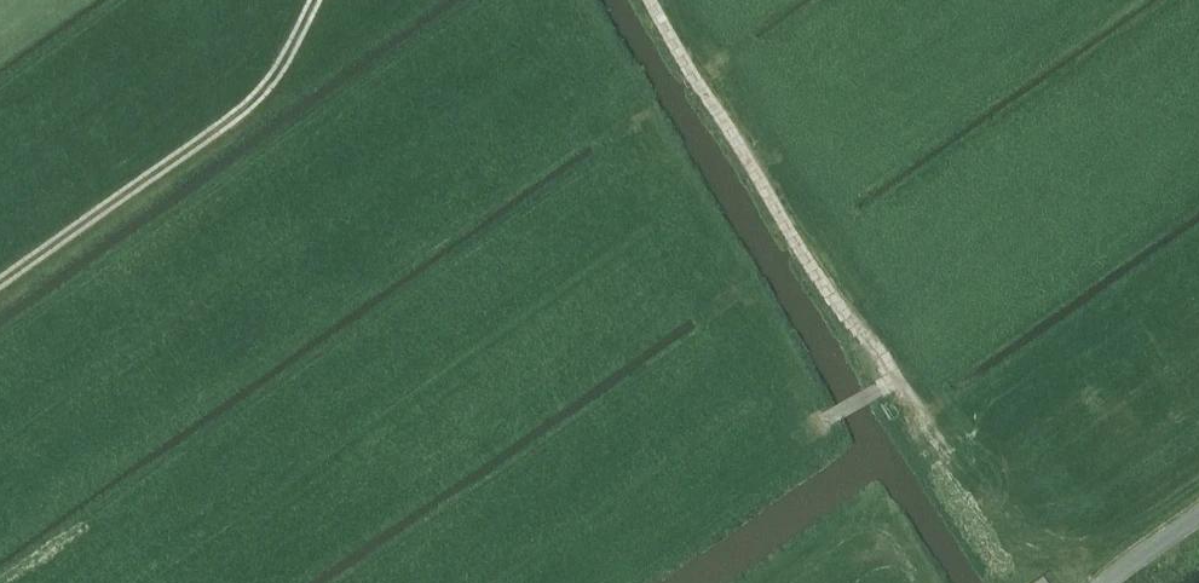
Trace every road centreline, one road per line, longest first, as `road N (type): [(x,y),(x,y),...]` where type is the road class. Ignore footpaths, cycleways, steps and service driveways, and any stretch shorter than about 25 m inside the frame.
road 1 (track): [(649,0),(823,289),(895,381),(803,434)]
road 2 (track): [(0,288),(244,114),(281,67),(315,0)]

